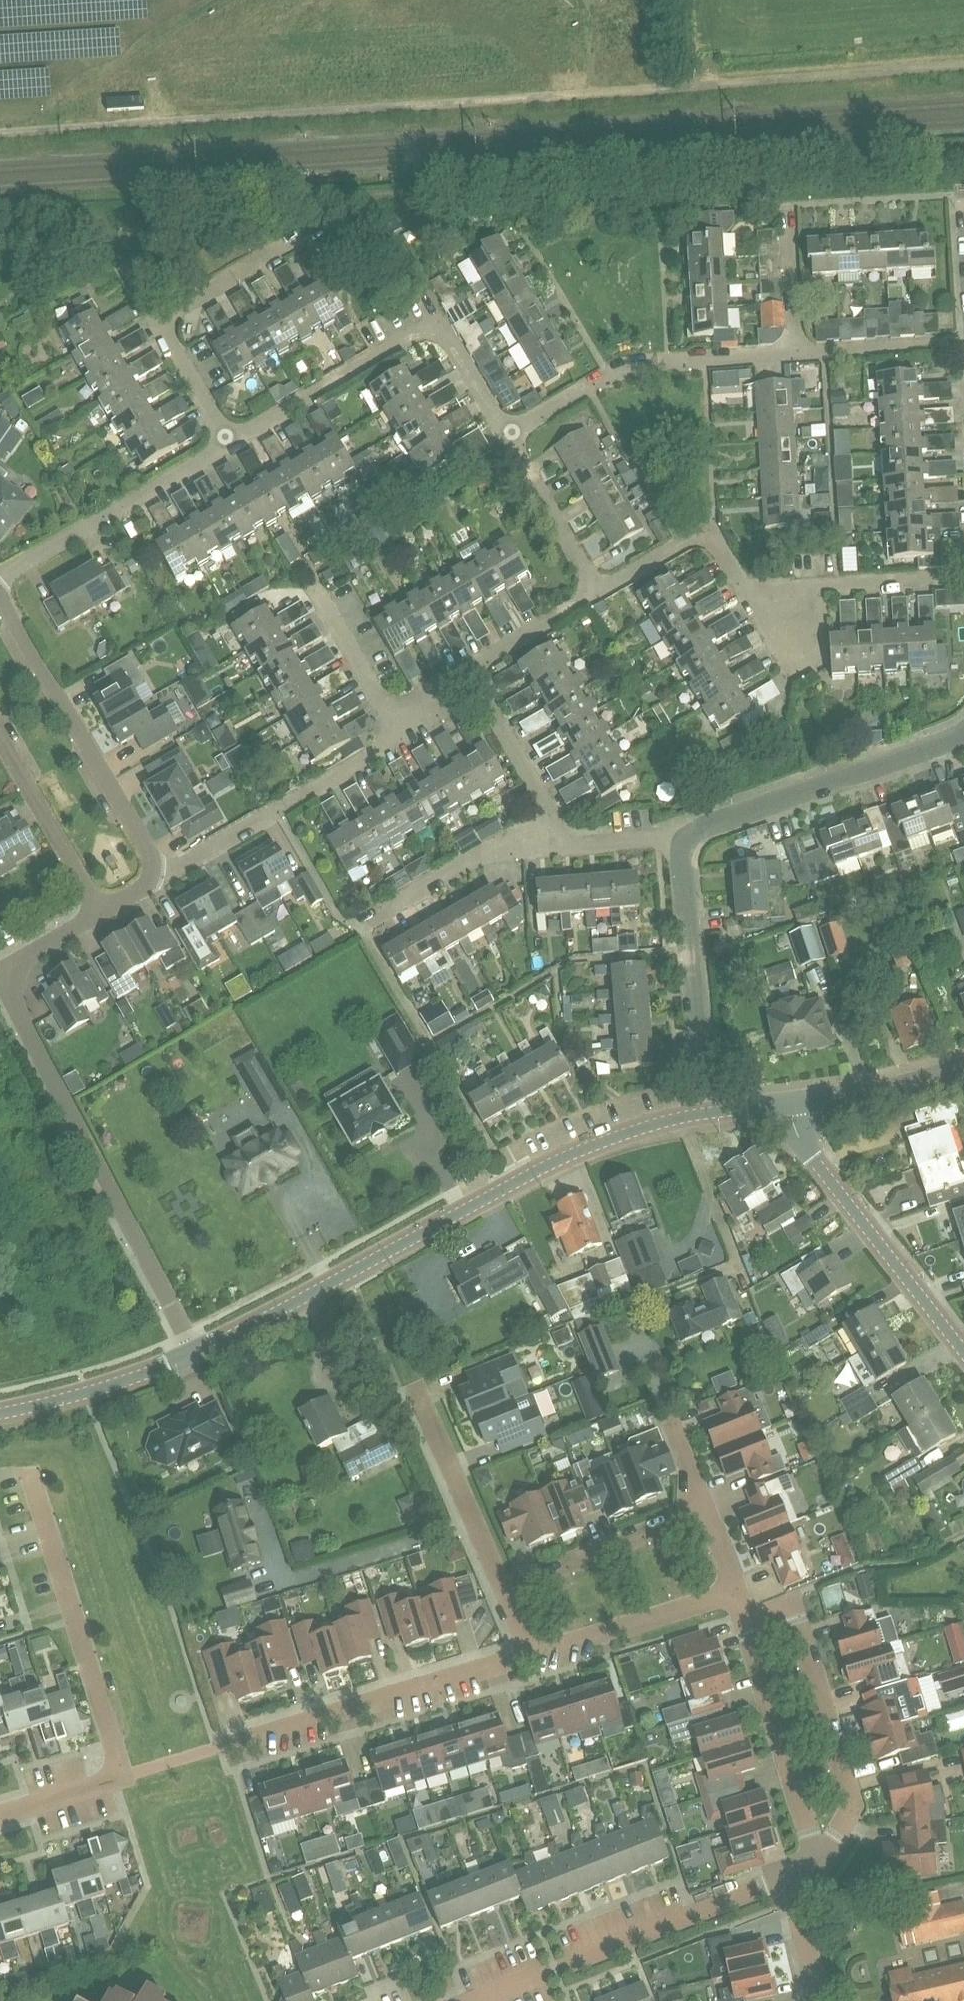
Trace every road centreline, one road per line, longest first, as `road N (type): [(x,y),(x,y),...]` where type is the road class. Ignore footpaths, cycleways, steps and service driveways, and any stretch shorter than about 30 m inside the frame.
road 1 (unclassified): [(61,129),(963,64)]
road 2 (tertiary): [(193,1353),(583,1150),(705,1114)]
road 3 (residential): [(193,1353),(8,984),(18,959),(99,908)]
road 4 (residential): [(0,1817),(123,1777),(31,1474)]
road 5 (residential): [(507,435),(437,330),(425,328),(226,442)]
road 6 (residential): [(482,2000),(789,1880)]
road 7 (residential): [(820,1864),(852,1804),(836,1727),(790,1601),(743,1611)]
road 8 (residential): [(219,1749),(528,1659)]
road 9 (residential): [(160,875),(0,597)]
road 10 (residential): [(507,435),(639,364),(796,353)]
road 11 (tertiary): [(963,1351),(810,1153),(793,1100)]
road 12 (residential): [(687,834),(963,730)]
road 13 (residential): [(705,1114),(682,853),(687,834)]
road 14 (residential): [(160,875),(397,738)]
road 15 (residential): [(820,1864),(743,1611)]
road 16 (residential): [(226,442),(0,575)]
road 17 (residential): [(504,1588),(416,1390),(402,1396)]
road 18 (residential): [(528,1659),(736,1591)]
road 19 (residential): [(706,1513),(504,1588)]
road 20 (residential): [(373,911),(495,844),(568,844)]
road 21 (residential): [(596,594),(709,528),(746,590)]
road 22 (tertiary): [(0,1414),(193,1353)]
road 23 (residential): [(568,844),(472,668)]
road 24 (residential): [(99,908),(0,741)]
road 25 (residential): [(746,590),(938,578)]
road 26 (residential): [(596,594),(507,435)]
road 27 (tertiary): [(793,1100),(963,1065)]
road 28 (residential): [(796,353),(963,343)]
road 29 (residential): [(158,322),(303,241)]
road 30 (residential): [(397,738),(321,601)]
road 31 (residential): [(796,353),(788,206)]
road 32 (residential): [(472,668),(596,594)]
road 33 (residential): [(226,442),(158,322)]
road 34 (residential): [(818,2000),(789,1880)]

